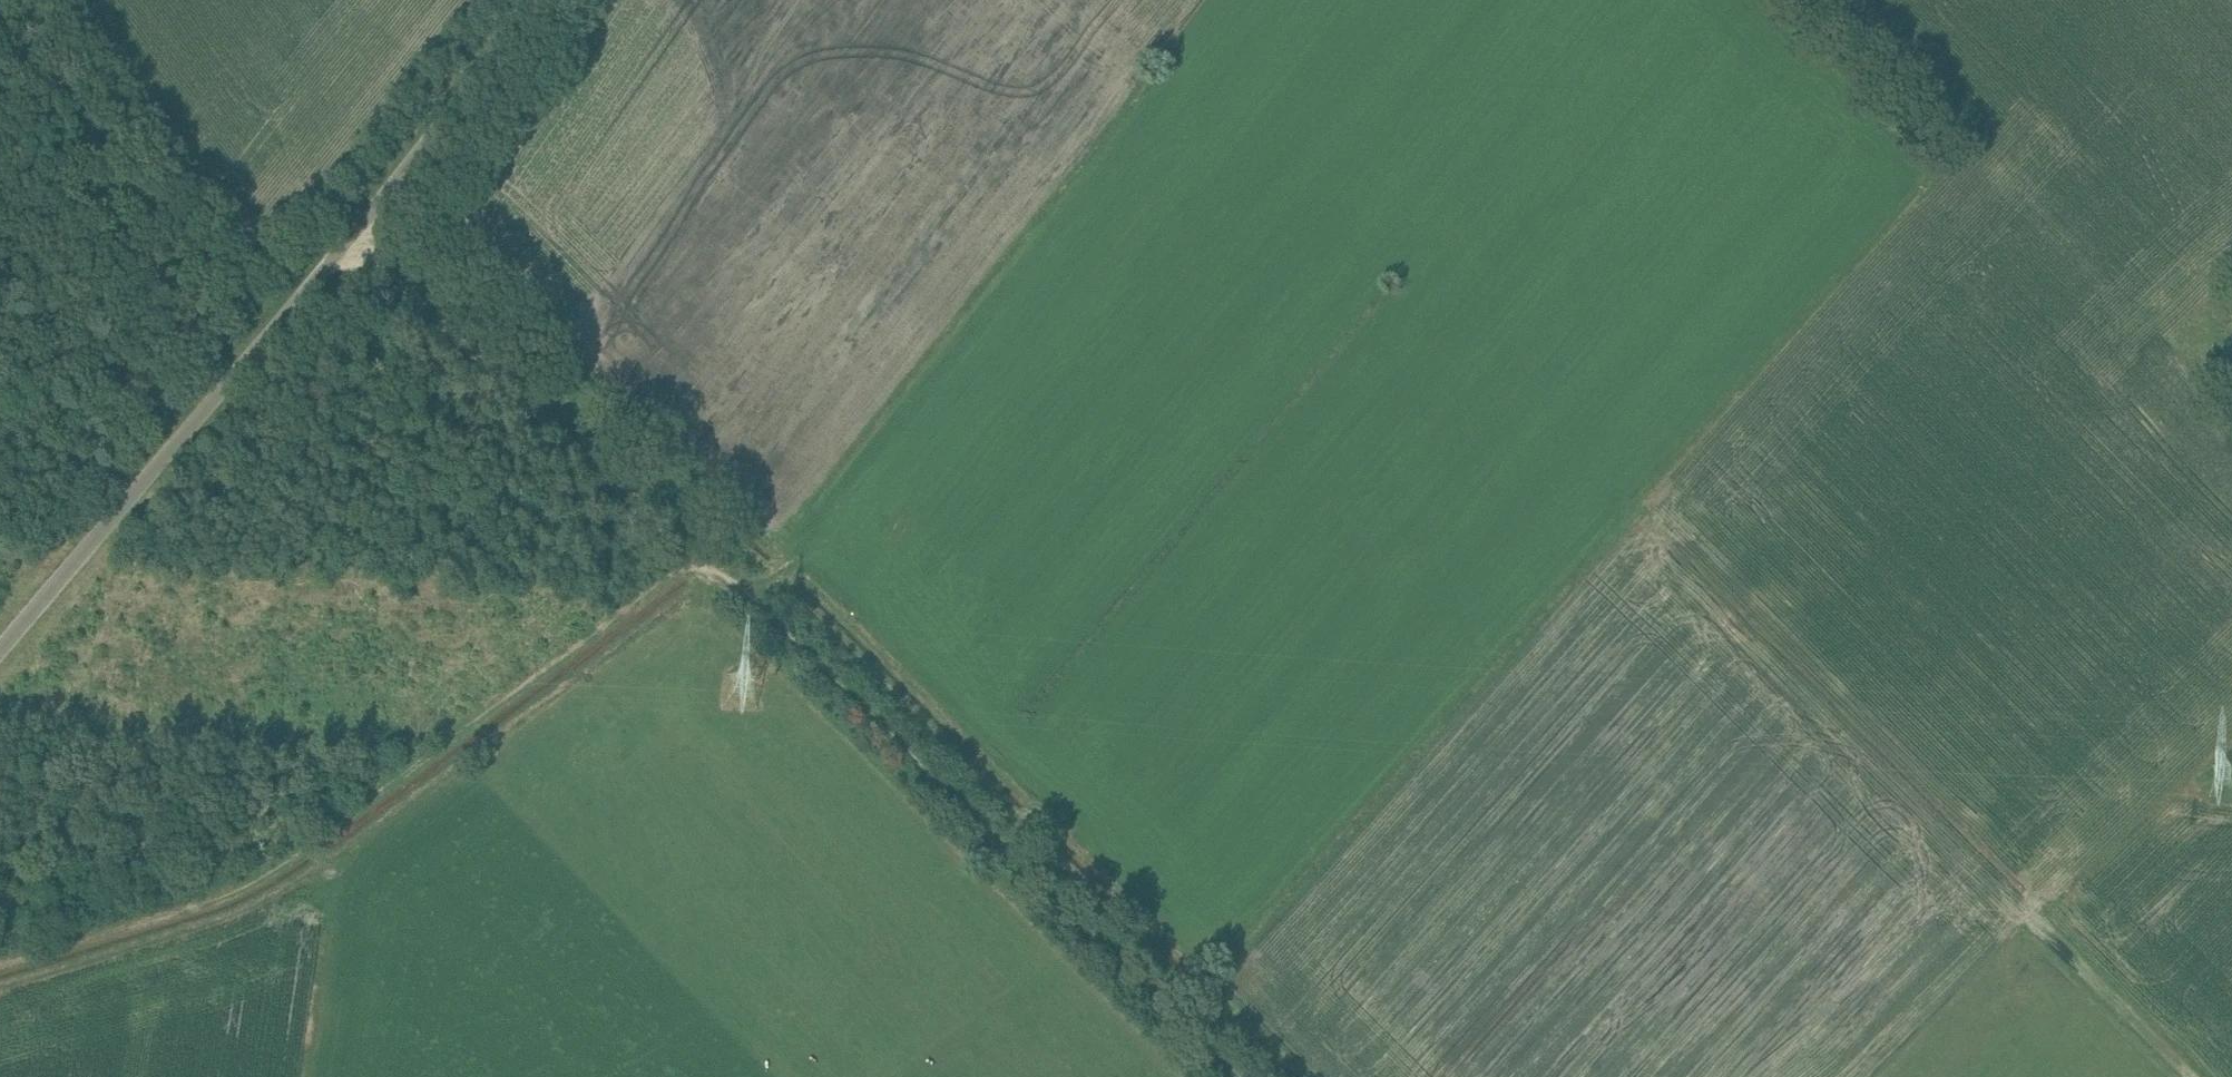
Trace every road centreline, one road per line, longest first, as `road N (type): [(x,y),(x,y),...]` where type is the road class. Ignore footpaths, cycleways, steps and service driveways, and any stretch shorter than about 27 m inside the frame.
road 1 (unclassified): [(0,650),(322,272),(528,0)]
road 2 (track): [(1189,1034),(799,642),(714,572)]
road 3 (track): [(684,545),(484,368),(355,231)]

